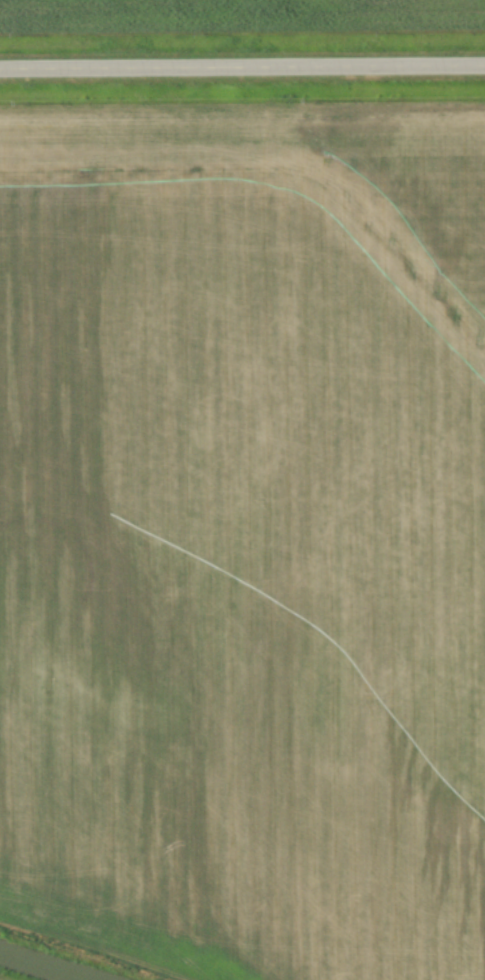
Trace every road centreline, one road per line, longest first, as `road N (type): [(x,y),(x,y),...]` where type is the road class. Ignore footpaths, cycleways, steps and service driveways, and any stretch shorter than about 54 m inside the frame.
road 1 (tertiary): [(484,66),(0,70)]

